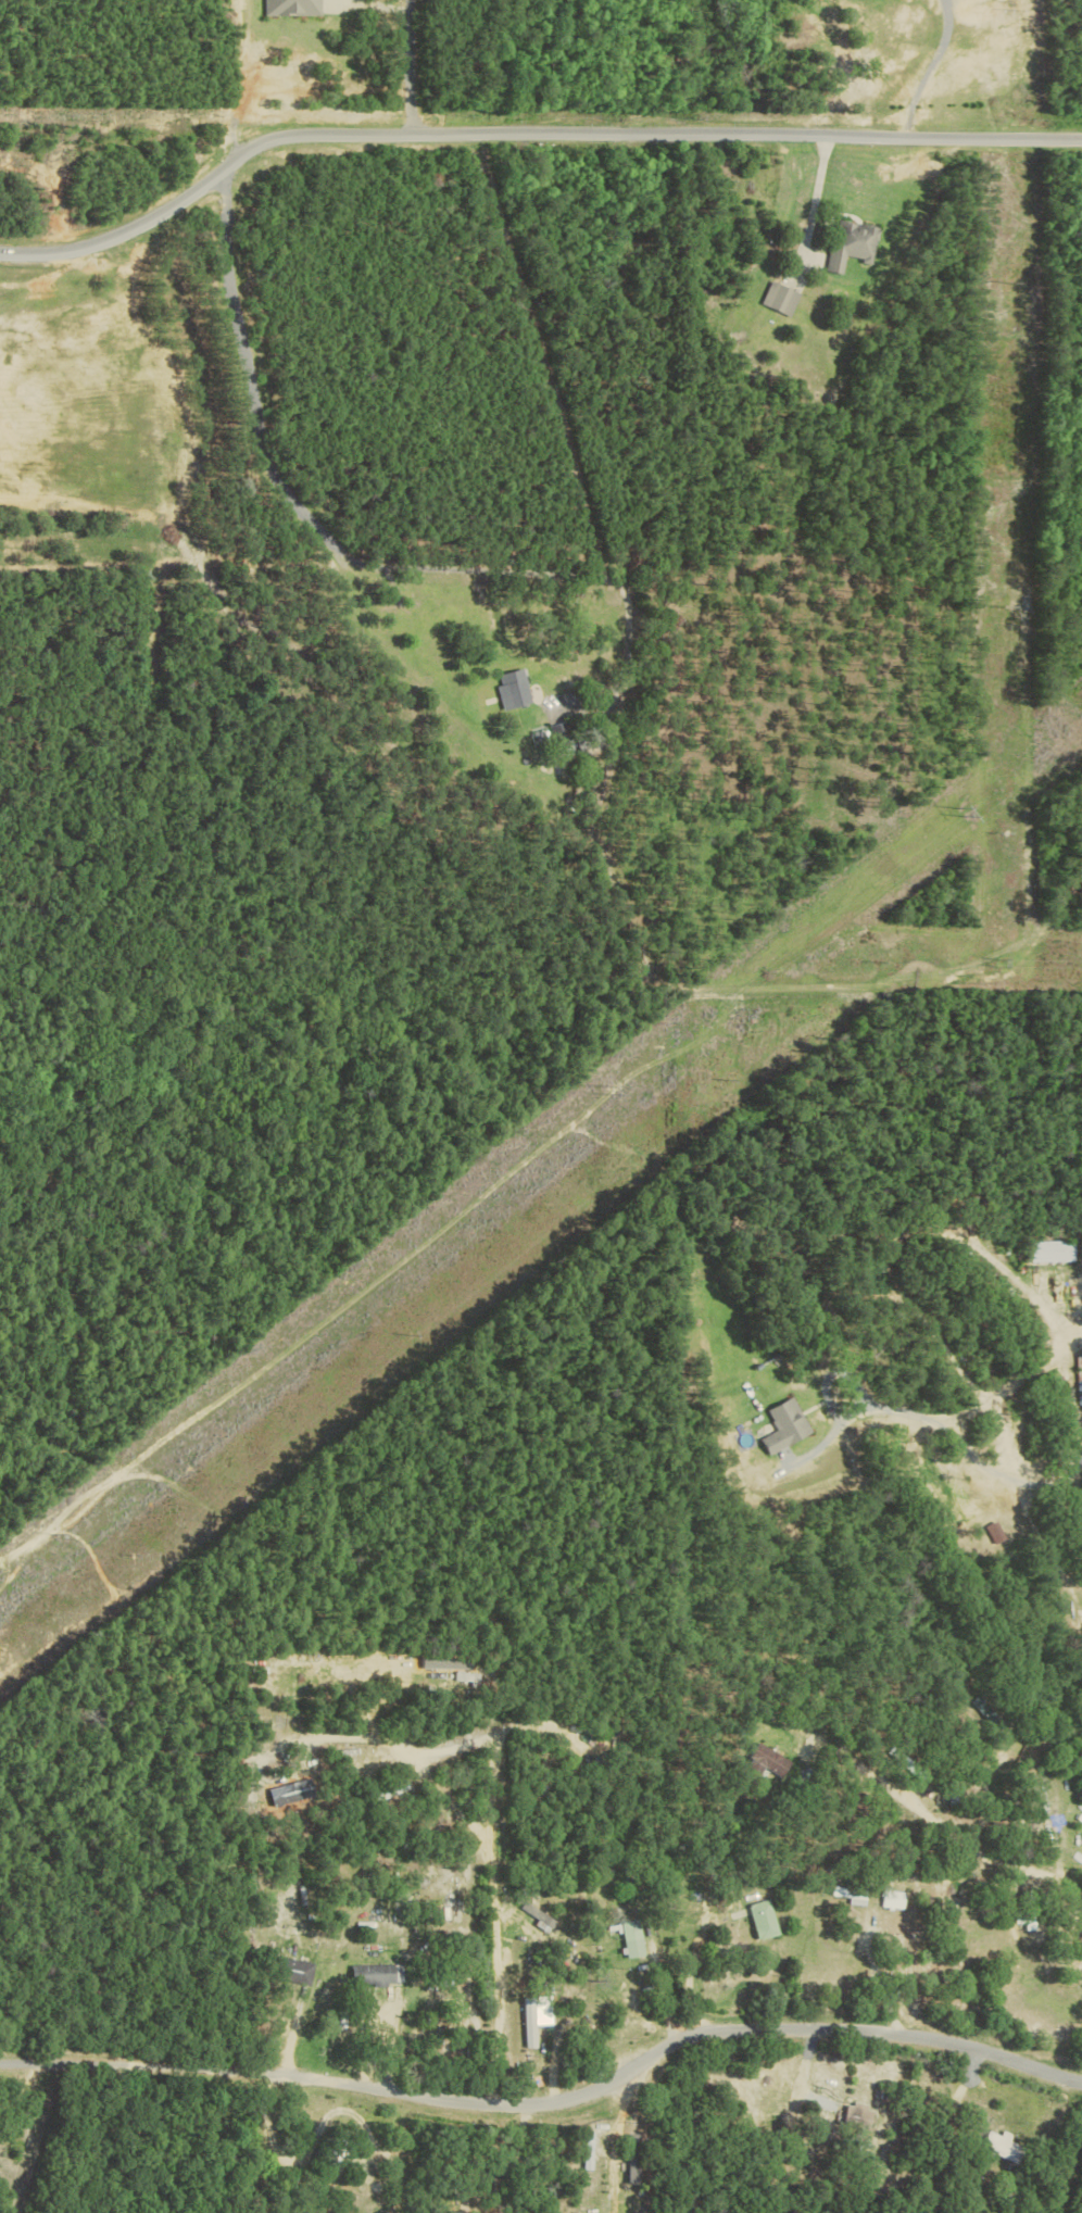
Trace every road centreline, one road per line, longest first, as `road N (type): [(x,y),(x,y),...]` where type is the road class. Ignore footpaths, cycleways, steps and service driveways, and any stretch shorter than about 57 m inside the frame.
road 1 (residential): [(1081,136),(291,137),(247,151),(179,203),(102,247),(0,254)]
road 2 (residential): [(1081,2077),(896,2033),(755,2027),(694,2033),(564,2102),(248,2071),(0,2059)]
road 3 (residential): [(867,1774),(965,1844),(1057,1871),(1081,1896)]

